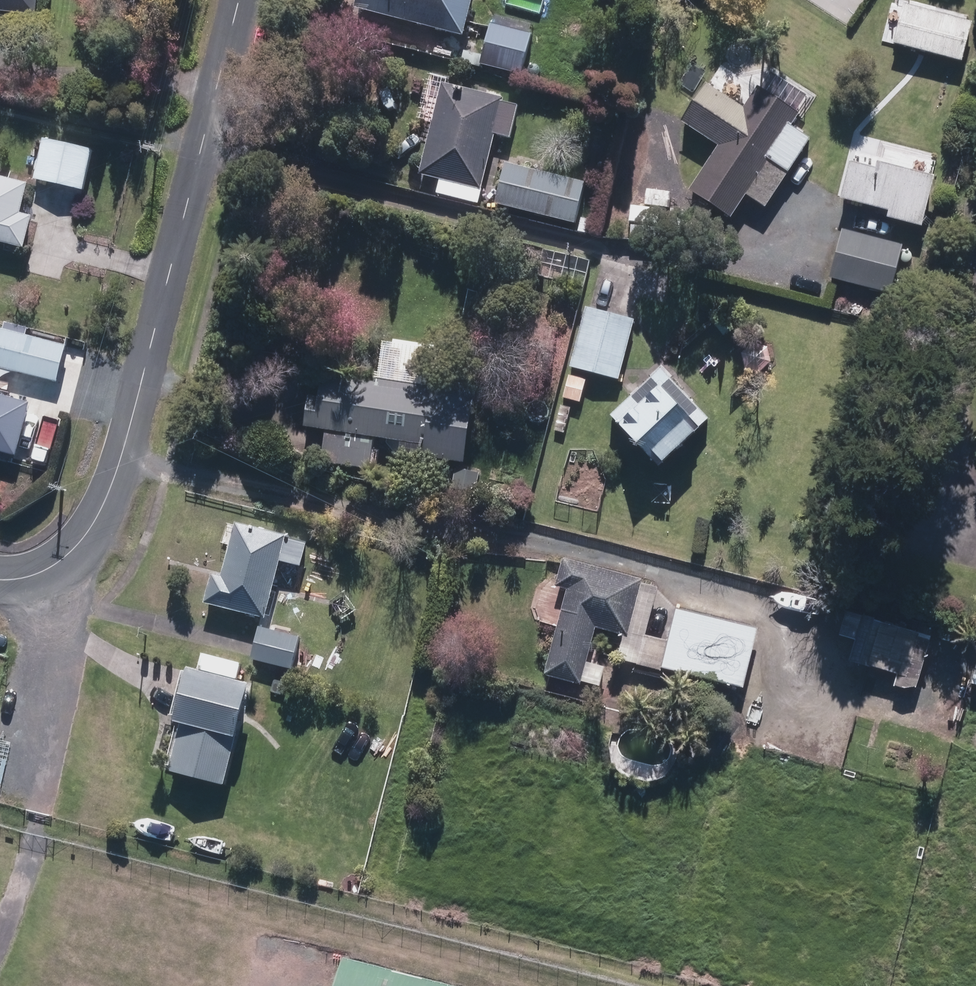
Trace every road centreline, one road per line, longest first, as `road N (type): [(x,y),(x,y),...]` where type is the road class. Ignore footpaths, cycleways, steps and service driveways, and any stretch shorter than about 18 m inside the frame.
road 1 (residential): [(91,525),(129,431),(239,0)]
road 2 (residential): [(975,184),(880,521)]

